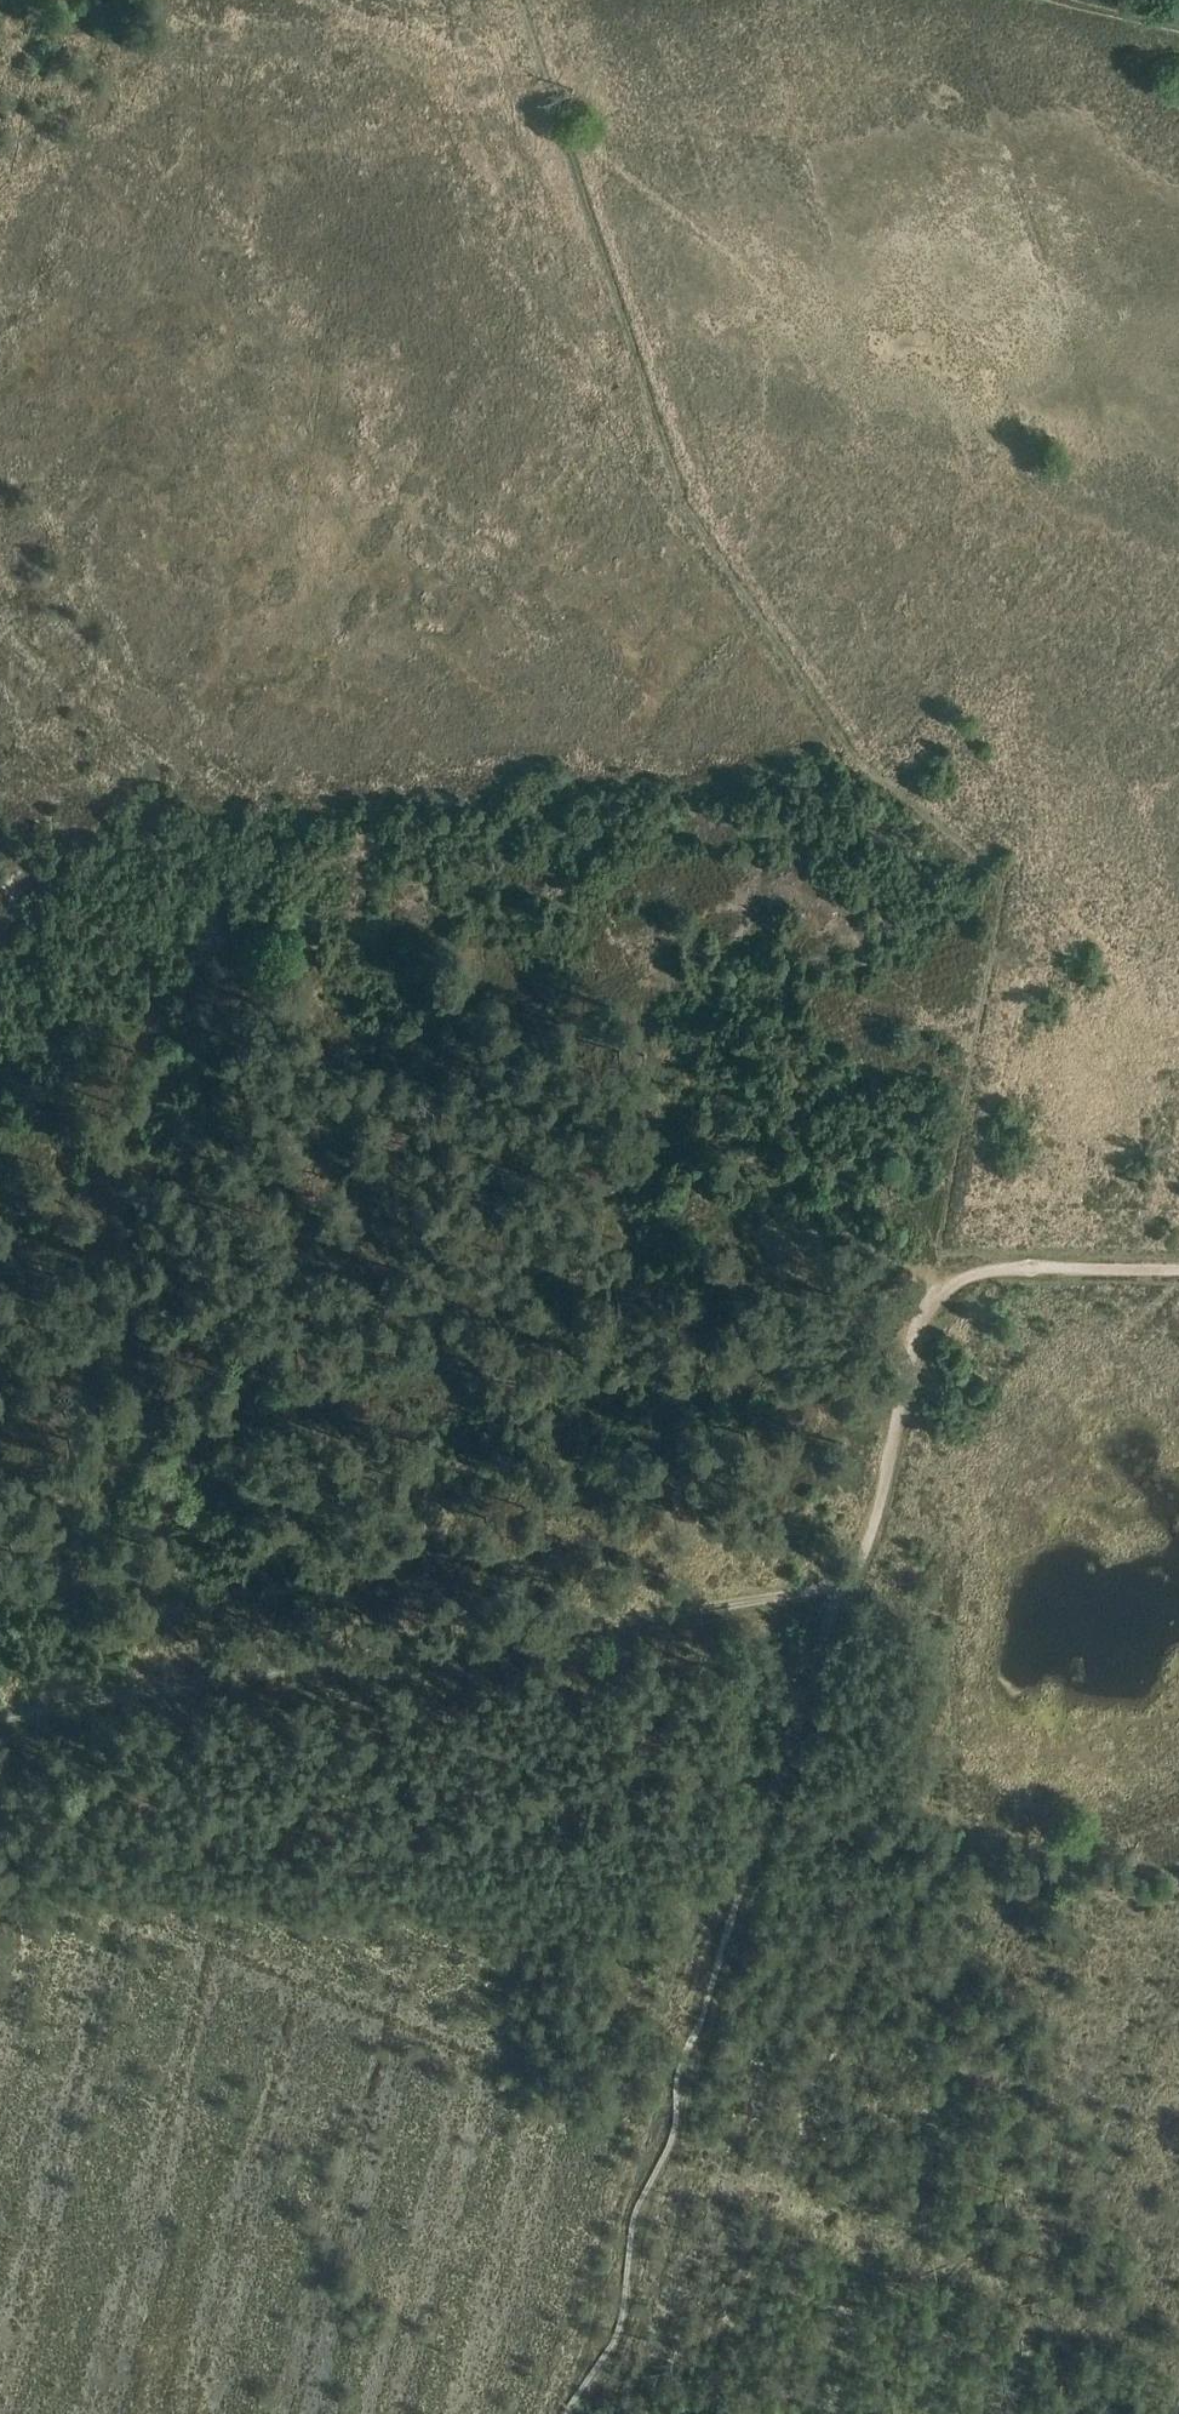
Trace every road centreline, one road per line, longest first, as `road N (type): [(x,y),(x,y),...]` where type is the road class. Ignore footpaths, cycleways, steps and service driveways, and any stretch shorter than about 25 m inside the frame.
road 1 (track): [(840,1586),(0,1713)]
road 2 (track): [(1178,1269),(984,1267),(946,1284),(923,1312),(872,1527),(840,1586)]

